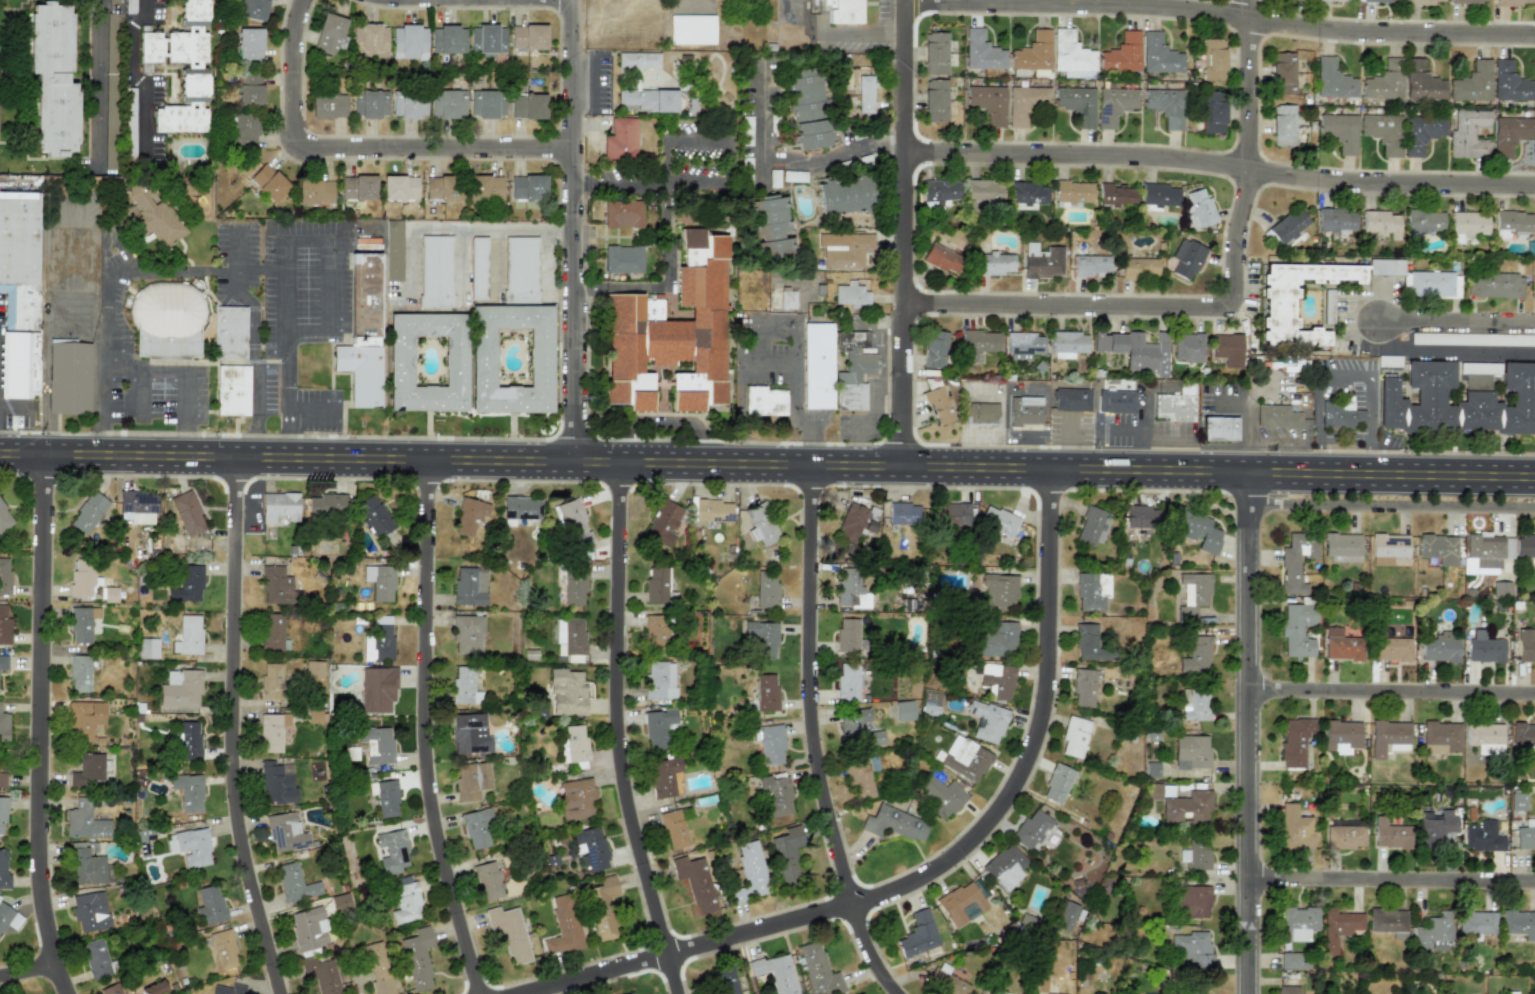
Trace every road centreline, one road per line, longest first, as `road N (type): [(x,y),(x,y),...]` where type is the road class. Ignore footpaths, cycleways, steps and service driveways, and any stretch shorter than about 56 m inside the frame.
road 1 (secondary): [(0,453),(1534,476)]
road 2 (residential): [(540,993),(889,894),(976,836),(1022,771),(1040,721),(1052,469)]
road 3 (residential): [(903,152),(1088,154),(1340,182),(1534,185)]
road 4 (residential): [(904,3),(1130,5),(1315,29),(1534,35)]
road 5 (residential): [(288,993),(239,793),(241,456)]
road 6 (residential): [(893,993),(866,948),(813,760),(815,465)]
road 7 (residential): [(71,993),(47,889),(47,453)]
road 8 (residential): [(482,993),(433,791),(432,459)]
road 9 (residential): [(675,993),(619,774),(624,462)]
road 10 (residential): [(1247,993),(1248,472)]
road 11 (residential): [(900,466),(904,0)]
road 12 (residential): [(578,461),(572,0)]
road 13 (residential): [(573,158),(297,158),(290,71),(303,0)]
road 14 (residential): [(901,302),(1232,305)]
road 15 (residential): [(1232,305),(1246,170),(1248,0)]
road 16 (residential): [(1247,886),(1534,890)]
road 17 (residential): [(1248,694),(1534,699)]
road 18 (residential): [(1380,322),(1534,324)]

